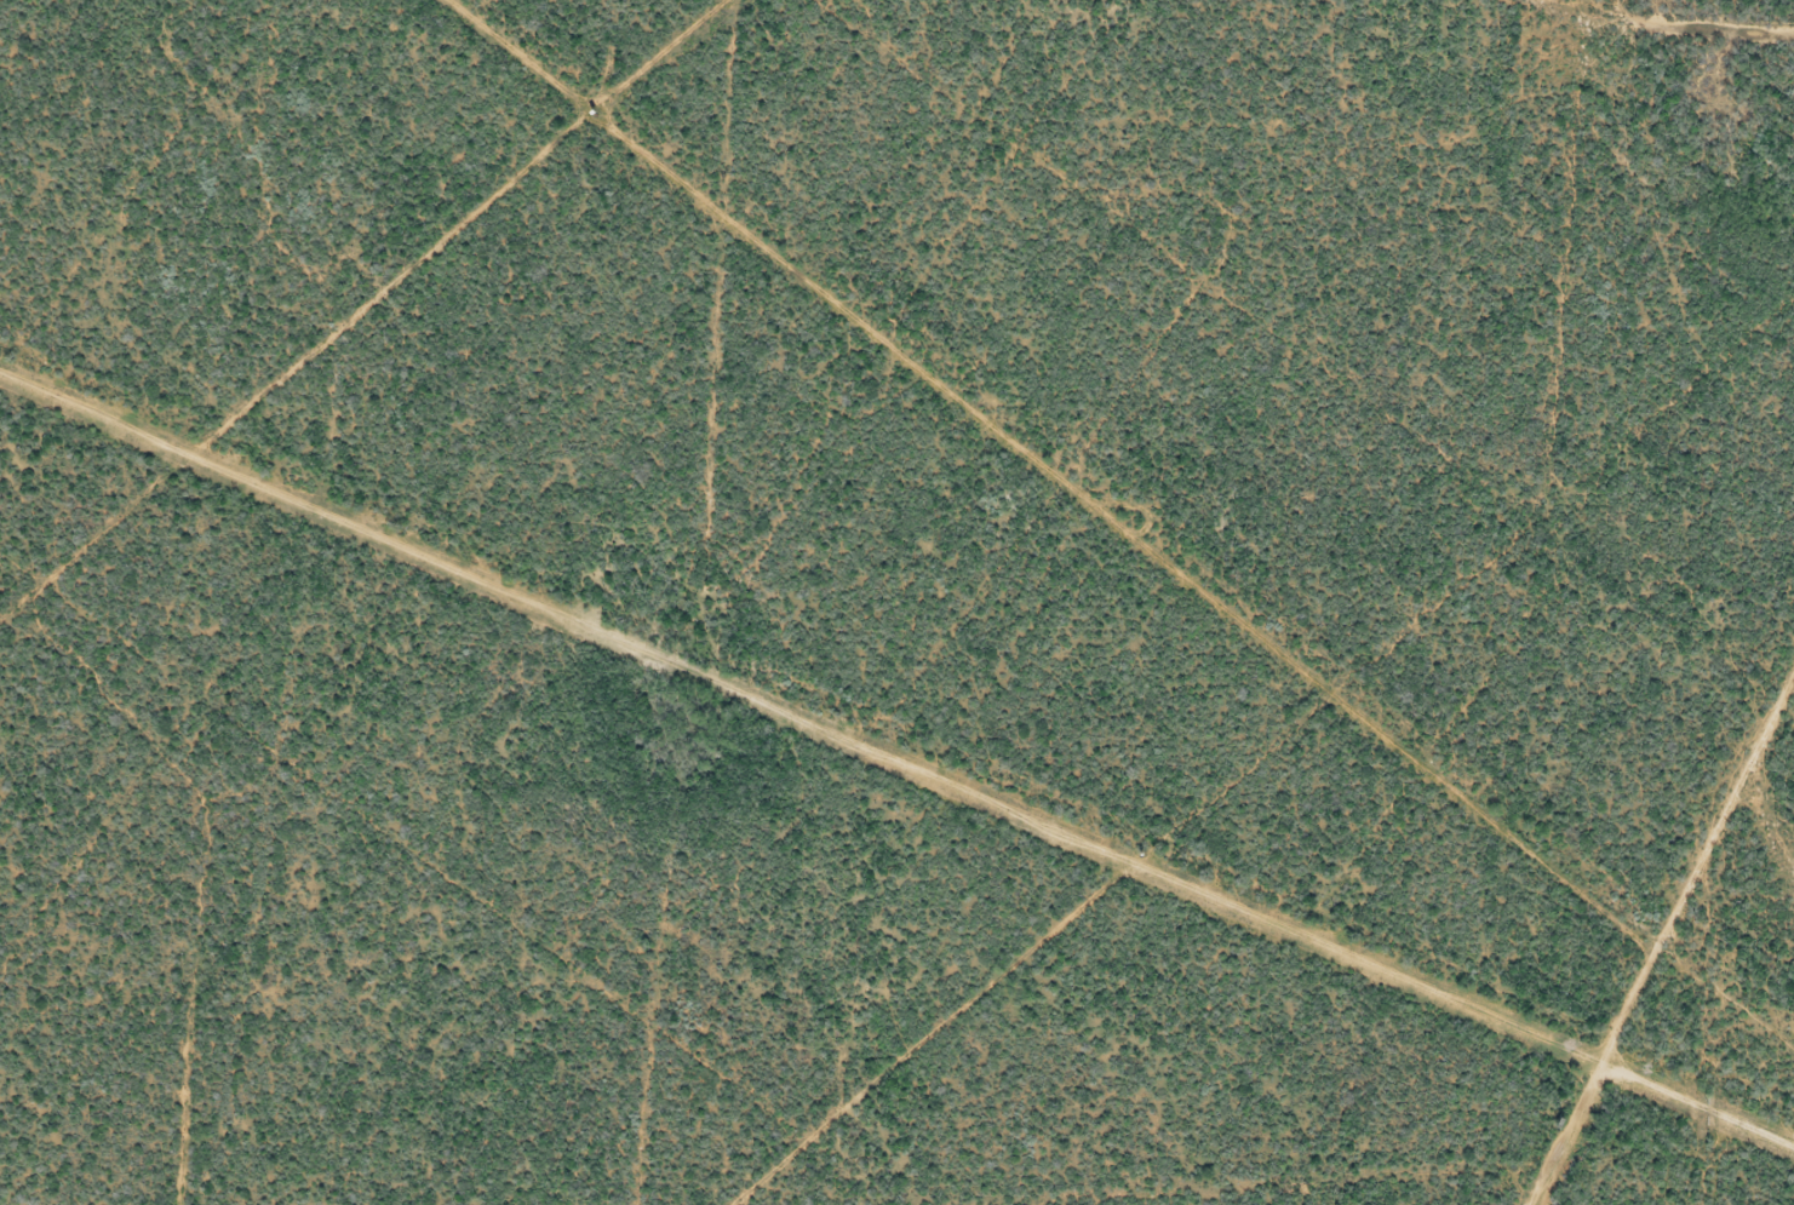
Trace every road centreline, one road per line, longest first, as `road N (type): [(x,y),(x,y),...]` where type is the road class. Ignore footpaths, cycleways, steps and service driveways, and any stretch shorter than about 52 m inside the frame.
road 1 (residential): [(1793,703),(1667,954),(1643,1048),(1564,1204)]
road 2 (residential): [(1793,35),(1630,33),(1347,0)]
road 3 (residential): [(1643,1048),(1793,1106)]

